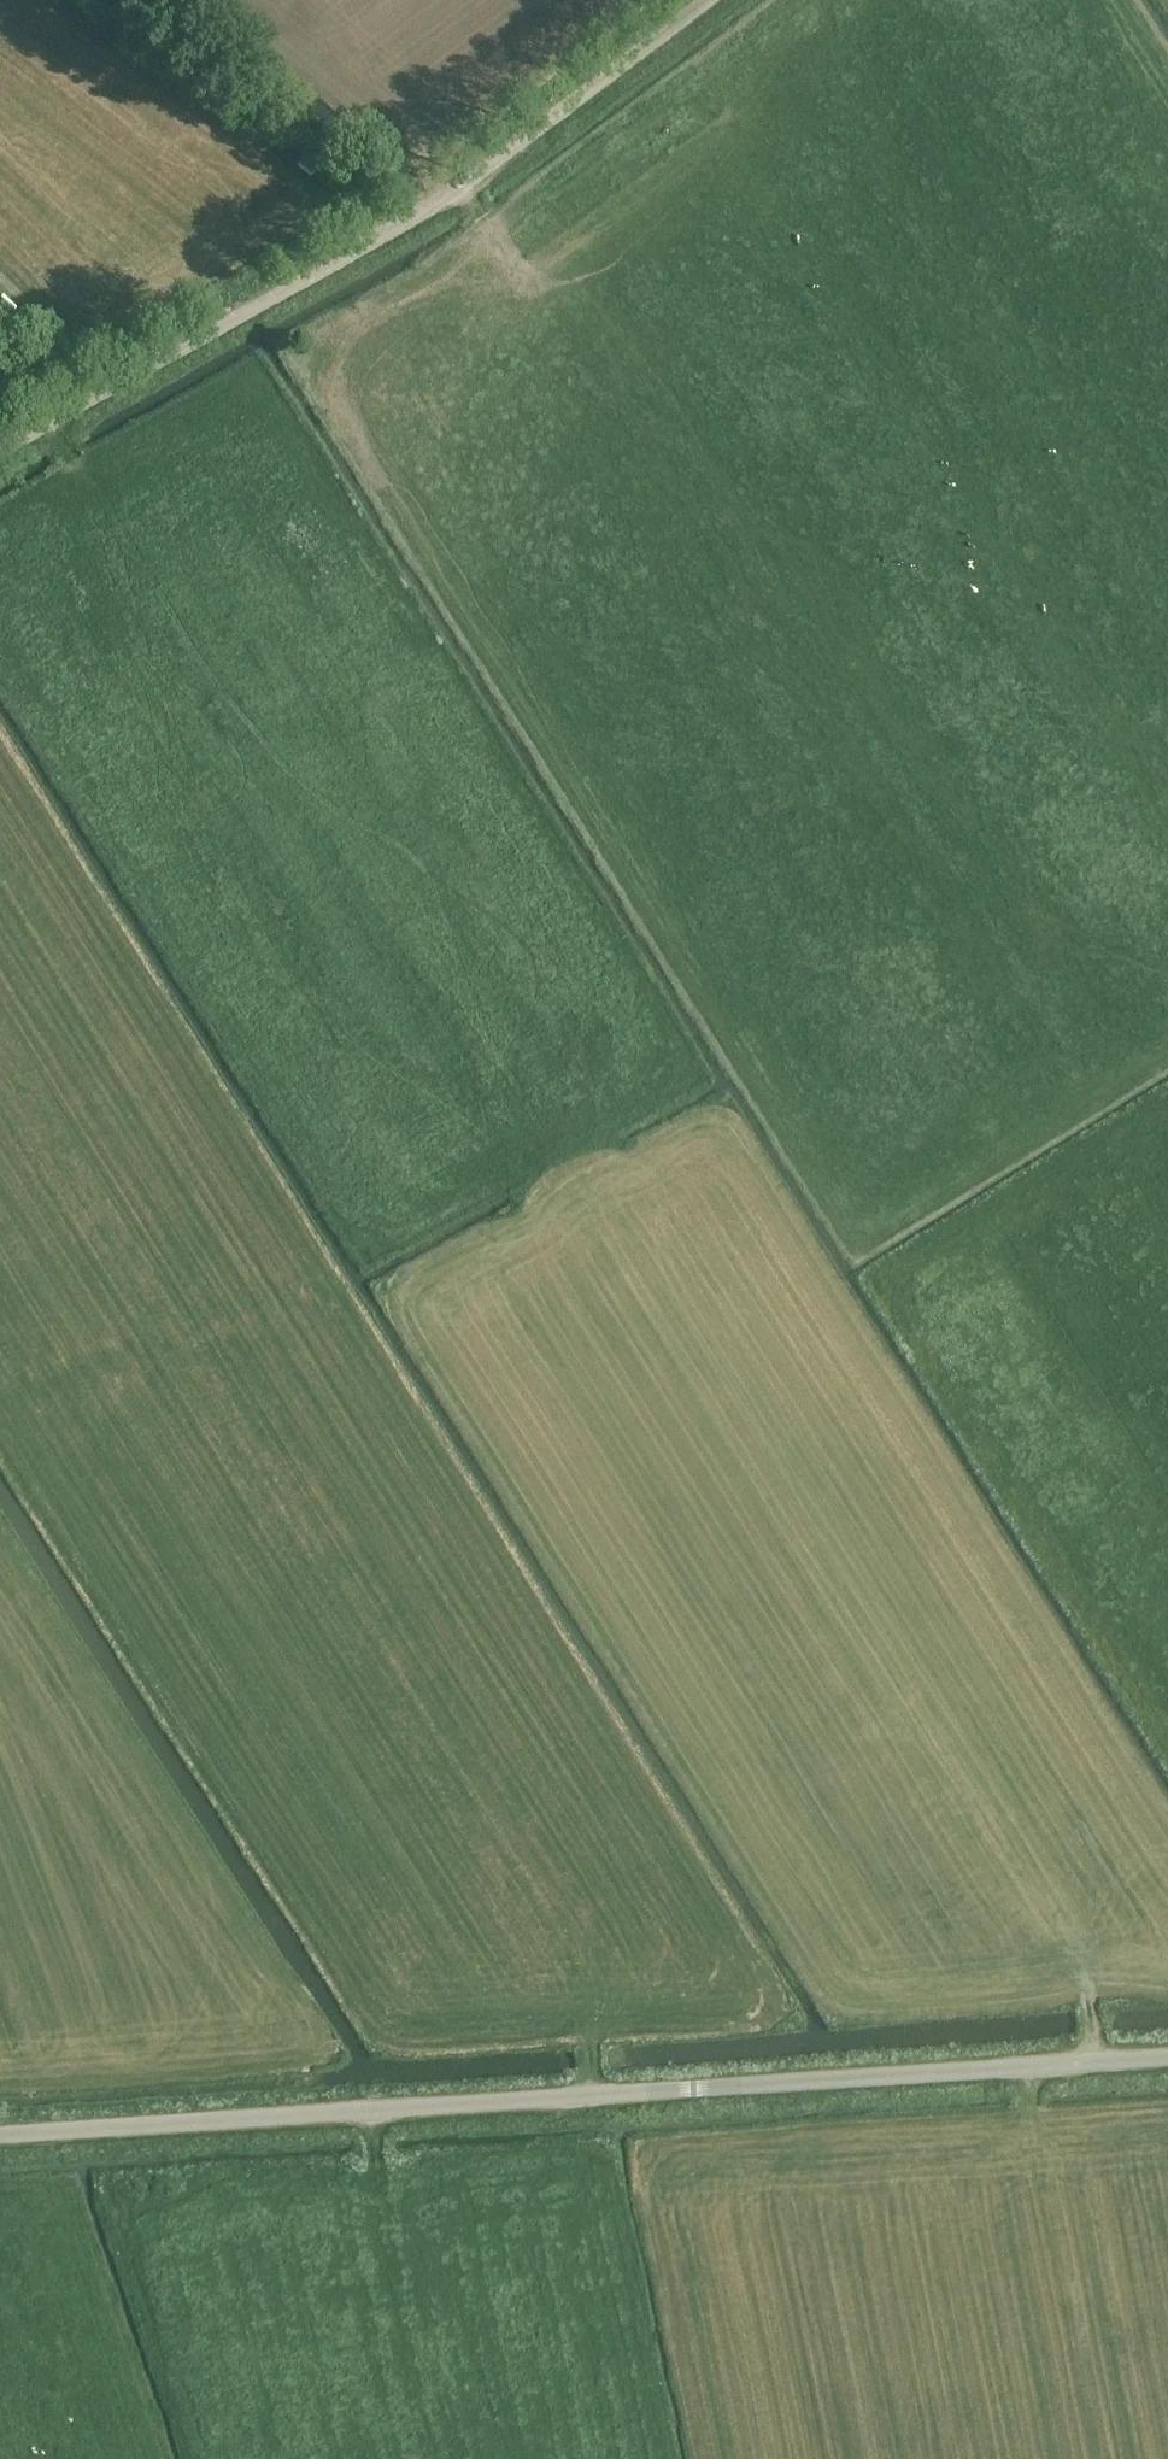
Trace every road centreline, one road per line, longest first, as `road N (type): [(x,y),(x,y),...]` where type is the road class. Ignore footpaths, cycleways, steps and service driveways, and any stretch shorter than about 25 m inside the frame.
road 1 (unclassified): [(0,2136),(1167,2056)]
road 2 (unclassified): [(0,453),(452,194),(710,0)]

